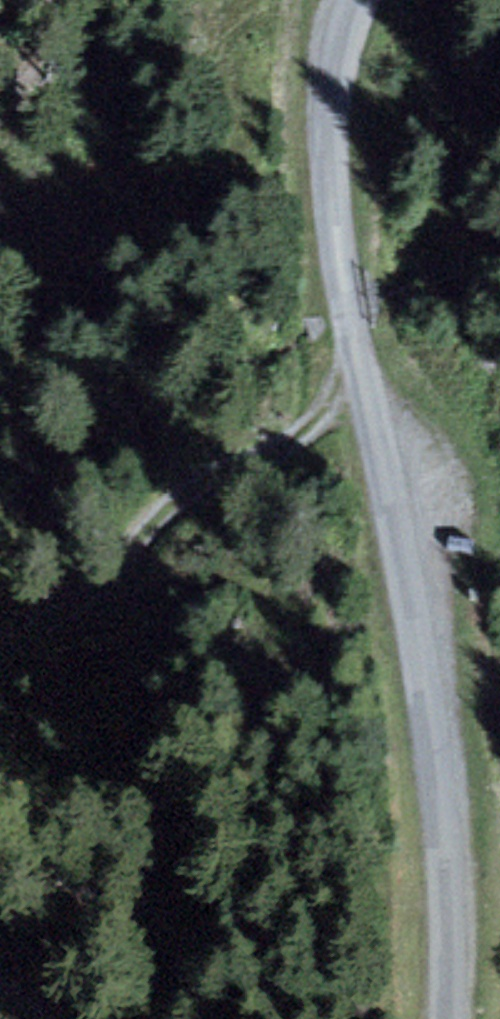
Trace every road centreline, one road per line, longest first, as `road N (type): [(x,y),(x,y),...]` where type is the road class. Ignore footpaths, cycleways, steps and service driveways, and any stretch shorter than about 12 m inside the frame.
road 1 (unclassified): [(449,1018),(455,906),(405,567),(346,286),(326,133),(349,0)]
road 2 (track): [(360,339),(313,430),(182,493),(70,617),(0,652)]

